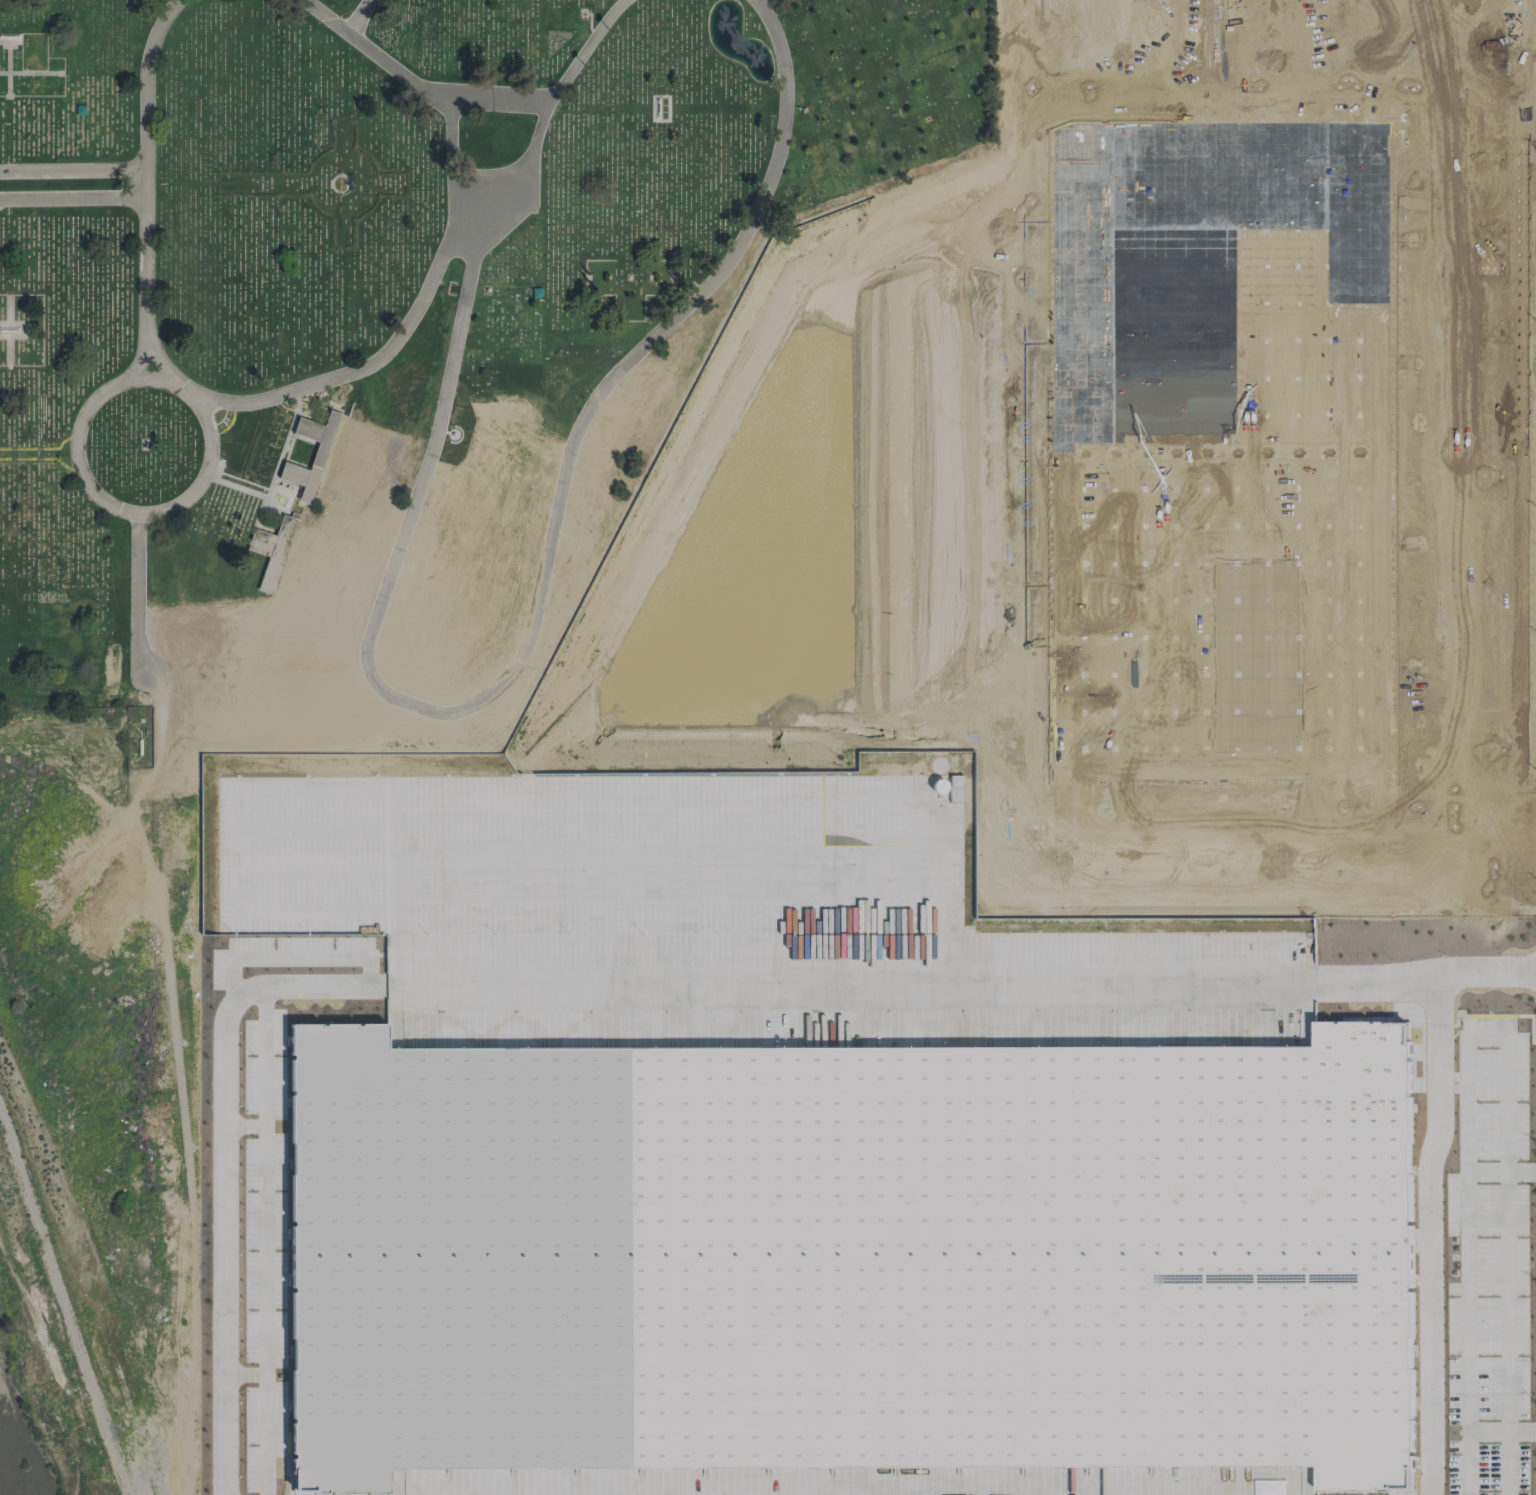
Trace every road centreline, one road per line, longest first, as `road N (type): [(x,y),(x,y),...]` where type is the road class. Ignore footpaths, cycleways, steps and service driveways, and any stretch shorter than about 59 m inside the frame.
road 1 (residential): [(0,1110),(128,1494)]

